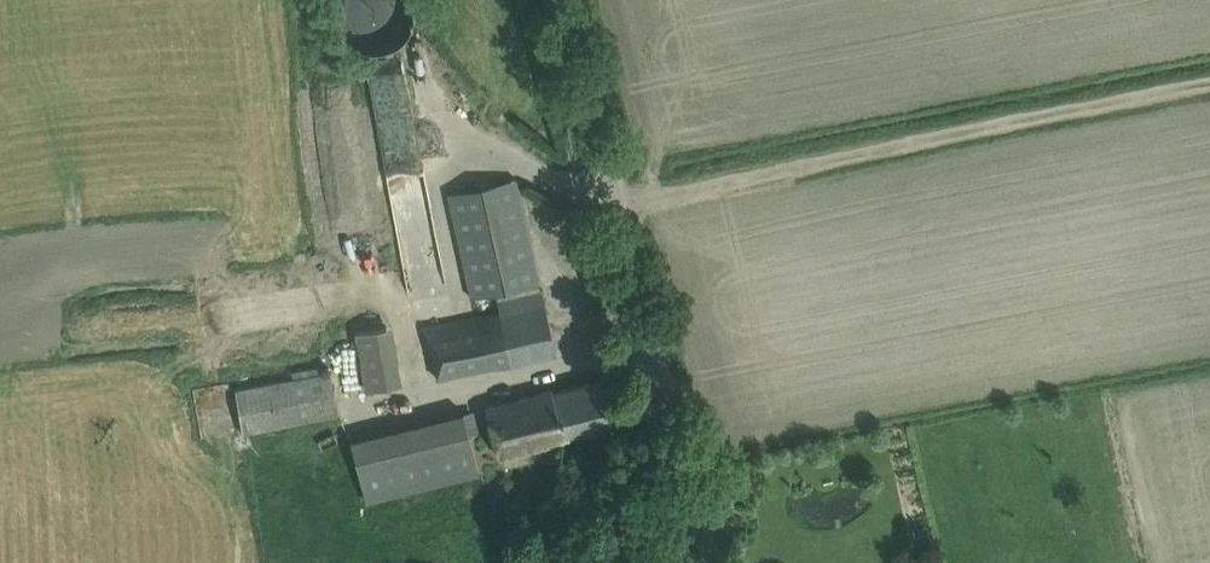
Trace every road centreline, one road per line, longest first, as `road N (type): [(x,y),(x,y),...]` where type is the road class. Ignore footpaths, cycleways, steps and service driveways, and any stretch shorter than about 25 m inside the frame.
road 1 (track): [(619,201),(1209,76)]
road 2 (unclassified): [(713,562),(568,0)]

